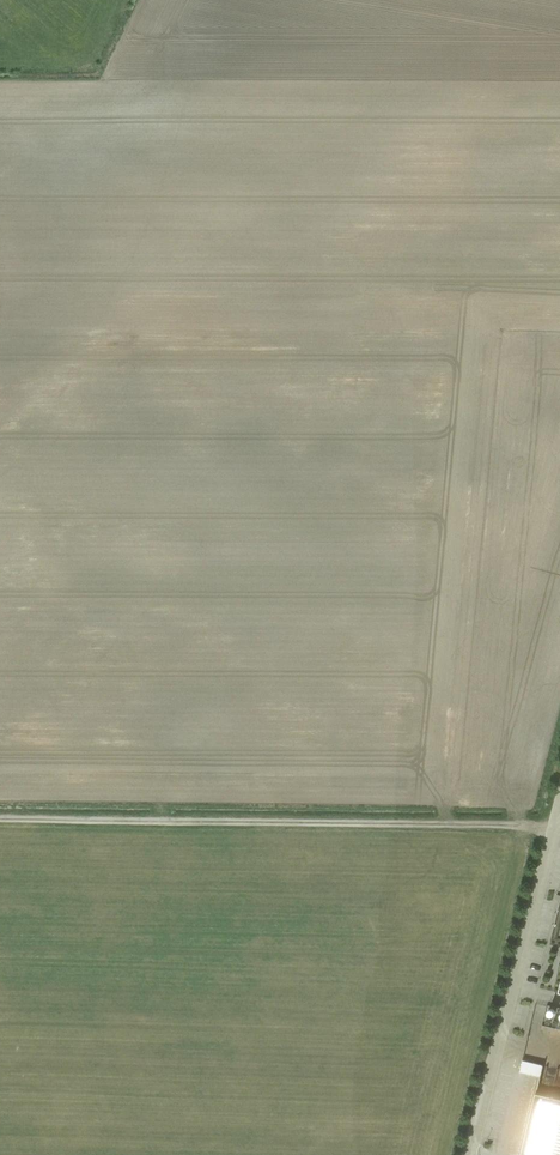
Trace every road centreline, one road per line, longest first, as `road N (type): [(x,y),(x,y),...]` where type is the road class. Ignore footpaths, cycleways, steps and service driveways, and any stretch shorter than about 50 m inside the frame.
road 1 (track): [(554,827),(0,816)]
road 2 (unclassified): [(470,1154),(559,805)]

